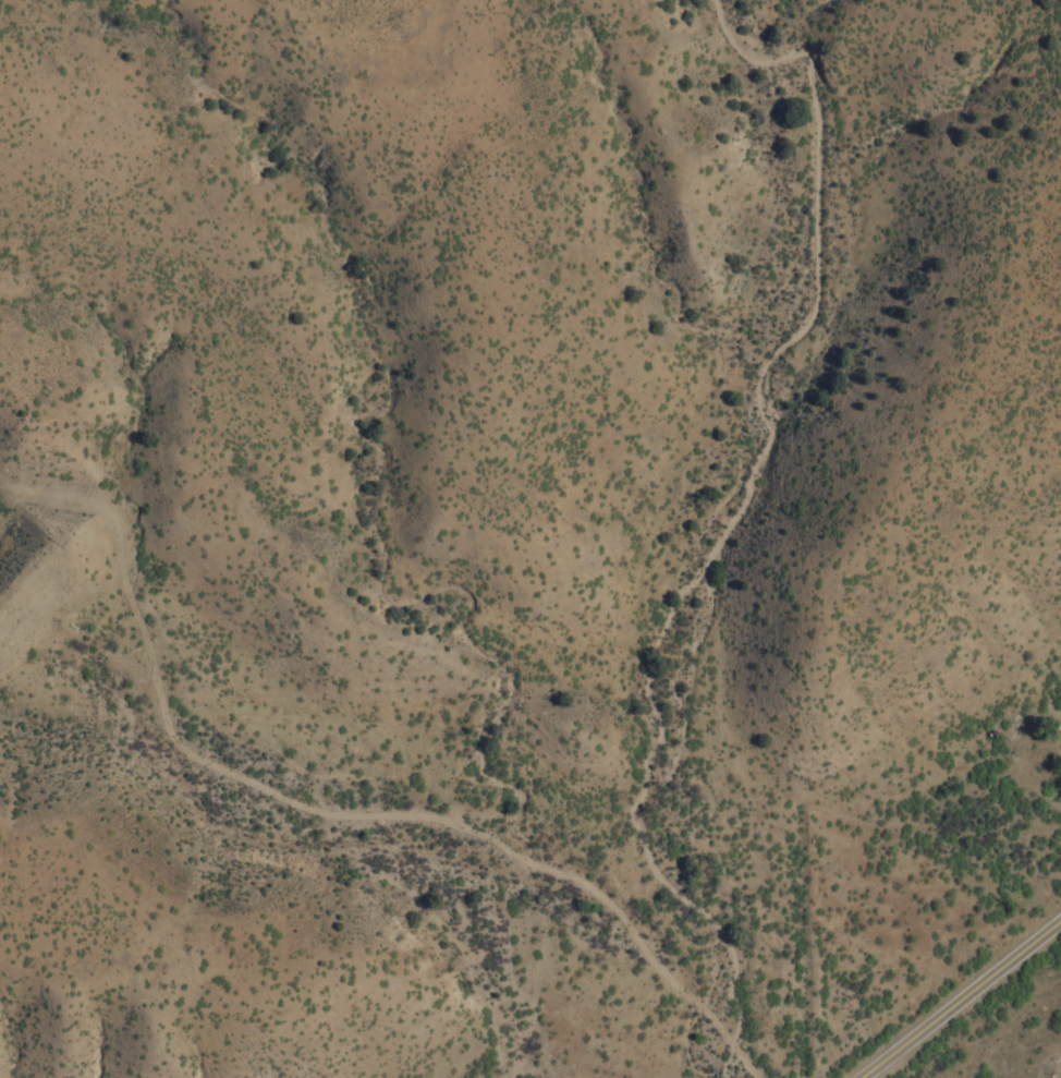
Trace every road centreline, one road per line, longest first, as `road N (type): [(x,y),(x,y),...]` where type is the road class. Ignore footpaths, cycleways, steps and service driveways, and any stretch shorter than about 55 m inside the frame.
road 1 (tertiary): [(862,1077),(1060,922)]

